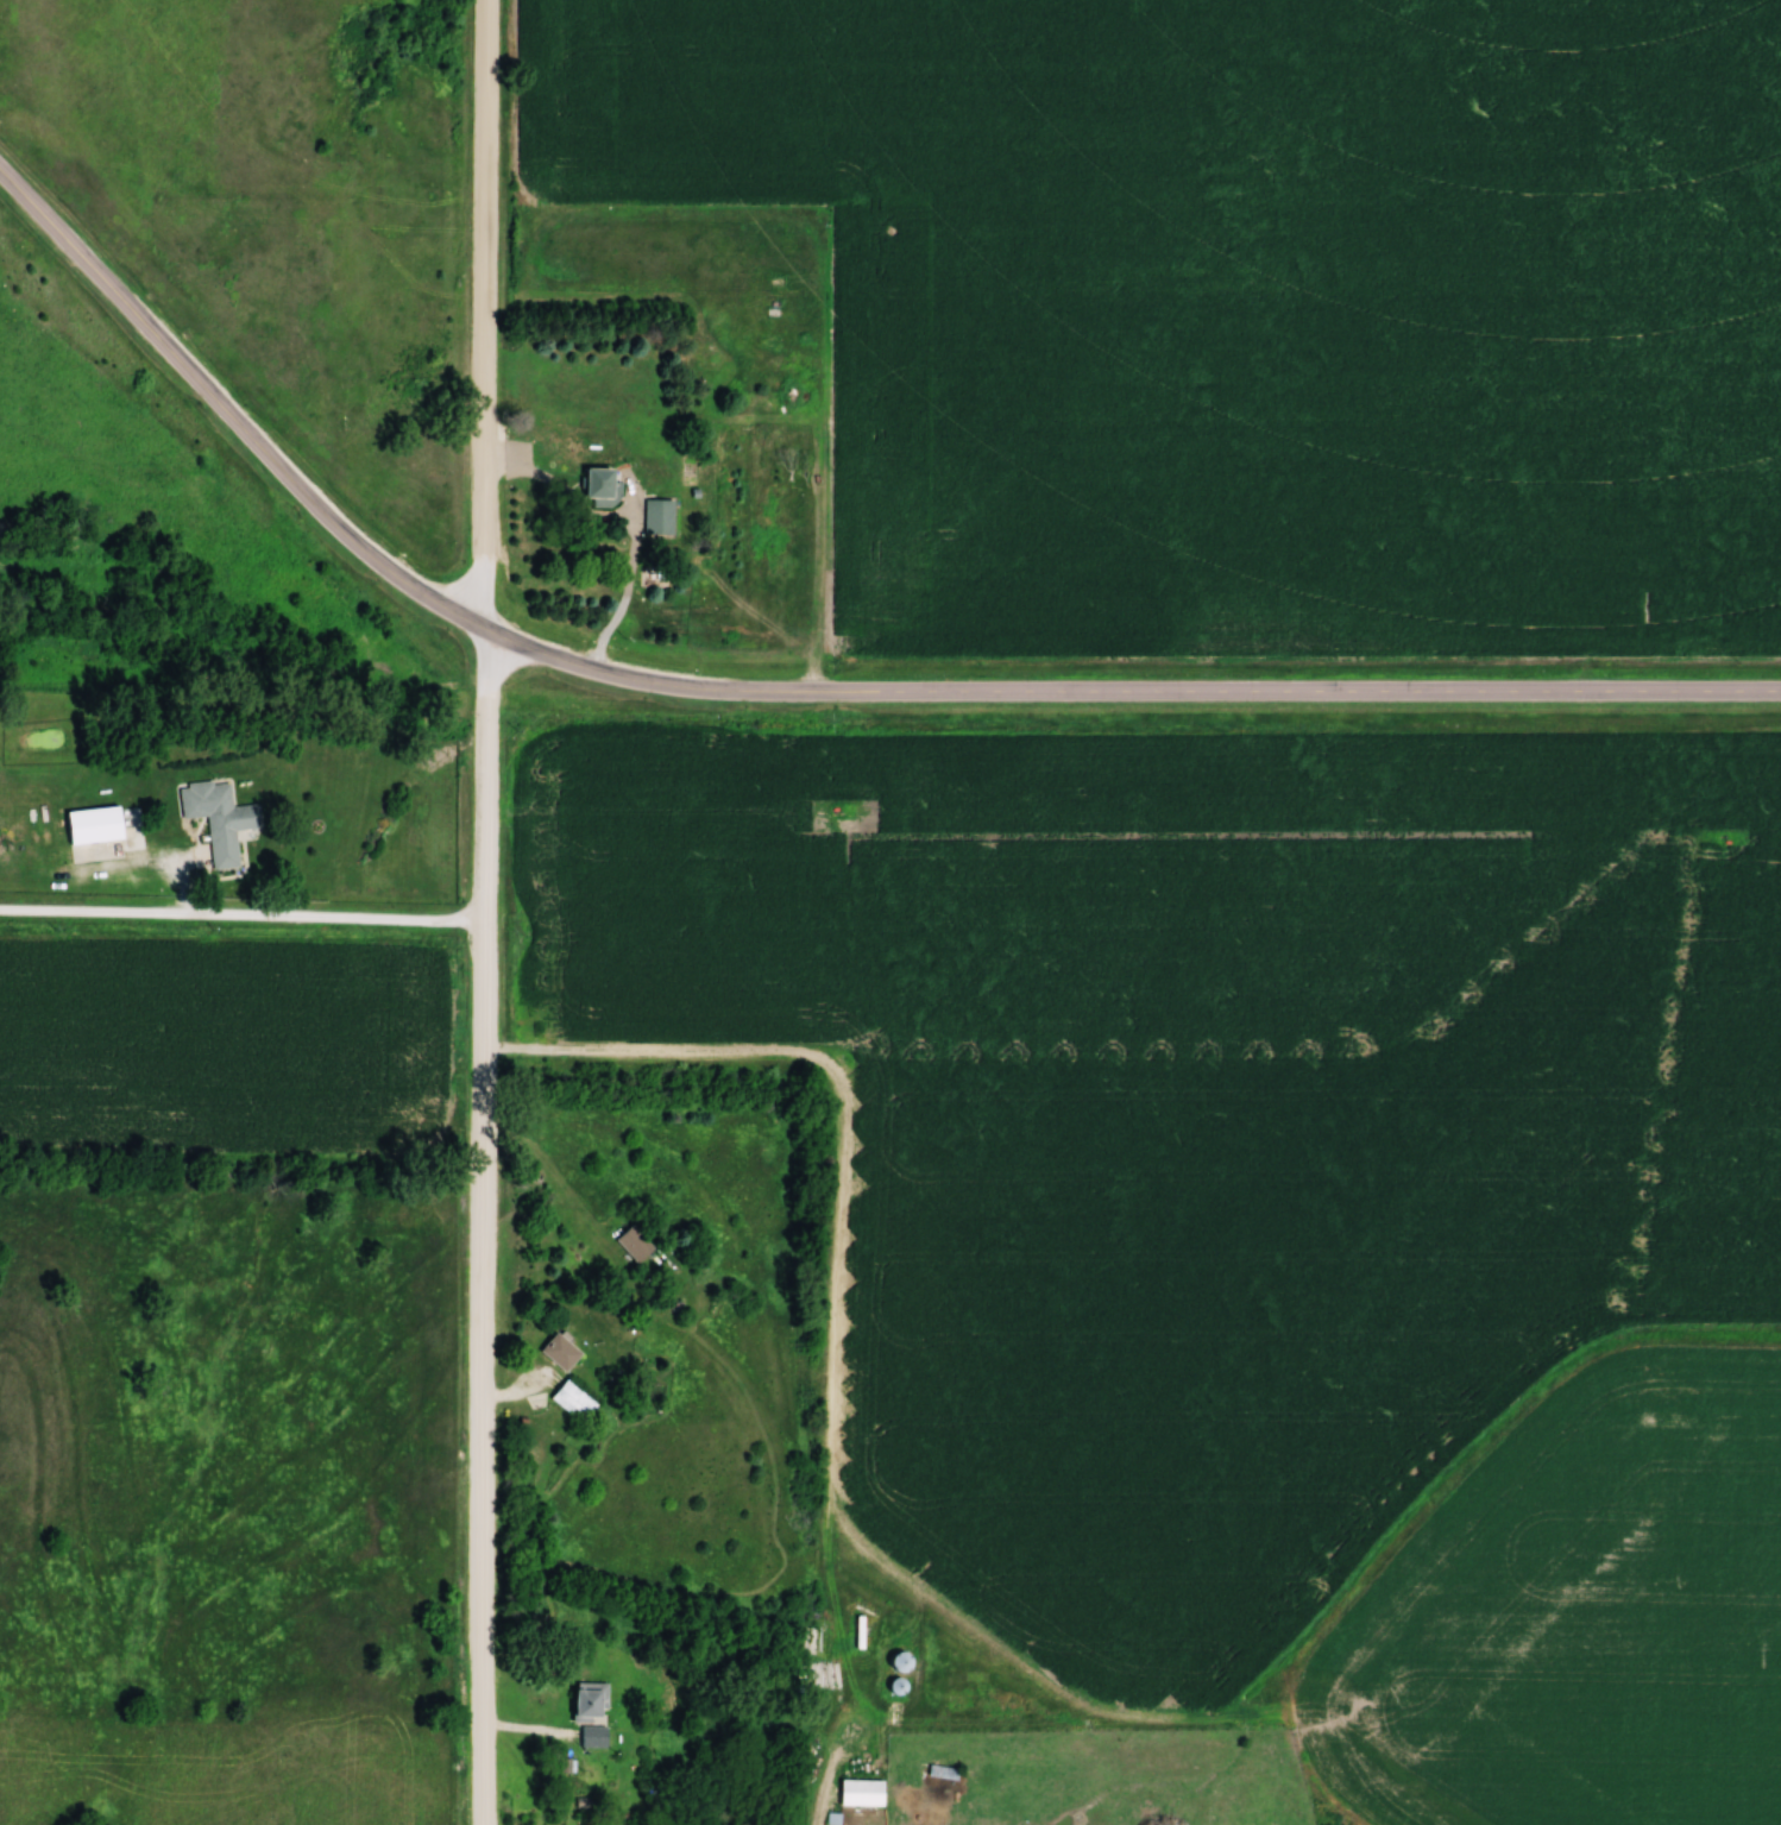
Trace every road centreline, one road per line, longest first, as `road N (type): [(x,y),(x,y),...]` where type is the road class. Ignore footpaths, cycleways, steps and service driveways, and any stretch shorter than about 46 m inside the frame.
road 1 (tertiary): [(1780,688),(792,691),(697,688),(596,672),(484,630),(361,552),(0,165)]
road 2 (residential): [(481,1824),(483,722)]
road 3 (residential): [(483,722),(483,0)]

